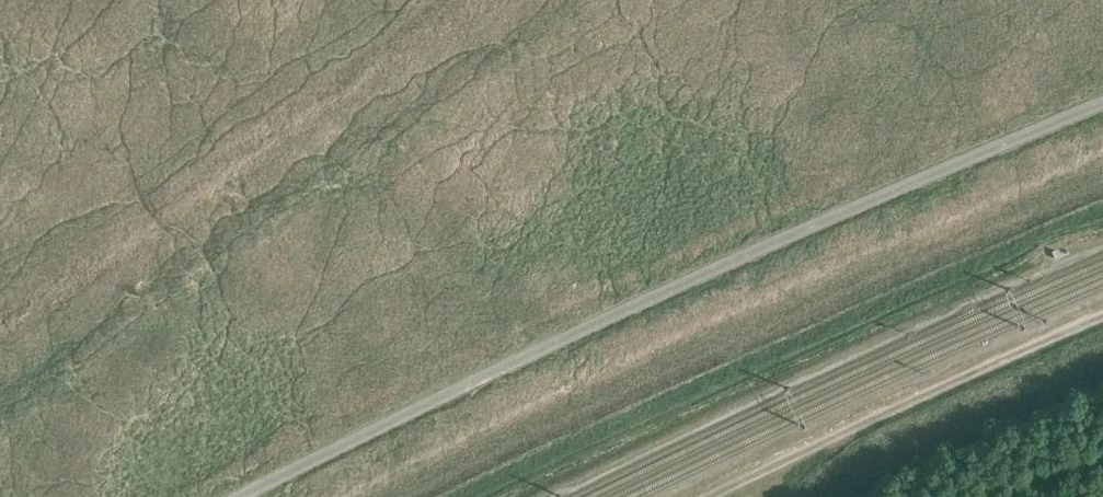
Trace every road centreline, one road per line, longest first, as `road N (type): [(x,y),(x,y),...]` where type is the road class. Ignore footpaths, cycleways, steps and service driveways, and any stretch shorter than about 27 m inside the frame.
road 1 (track): [(711,496),(1102,316)]

